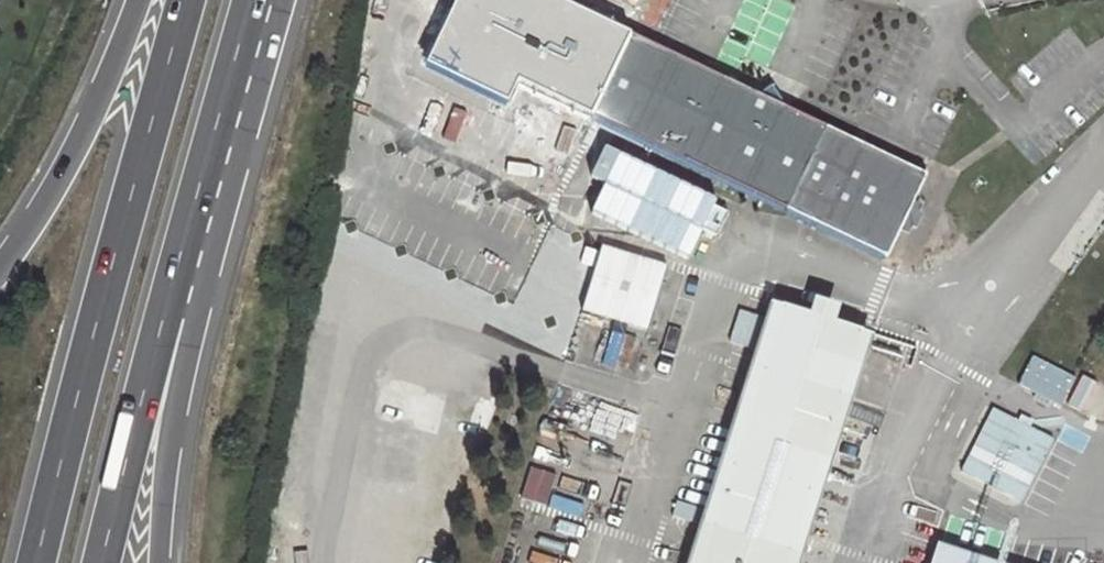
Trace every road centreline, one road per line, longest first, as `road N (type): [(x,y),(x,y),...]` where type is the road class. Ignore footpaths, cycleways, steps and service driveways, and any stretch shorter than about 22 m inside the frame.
road 1 (trunk): [(185,0),(38,562)]
road 2 (trunk): [(104,562),(237,49)]
road 3 (trunk): [(160,562),(167,468),(237,49)]
road 4 (trunk): [(138,0),(56,185),(0,268)]

